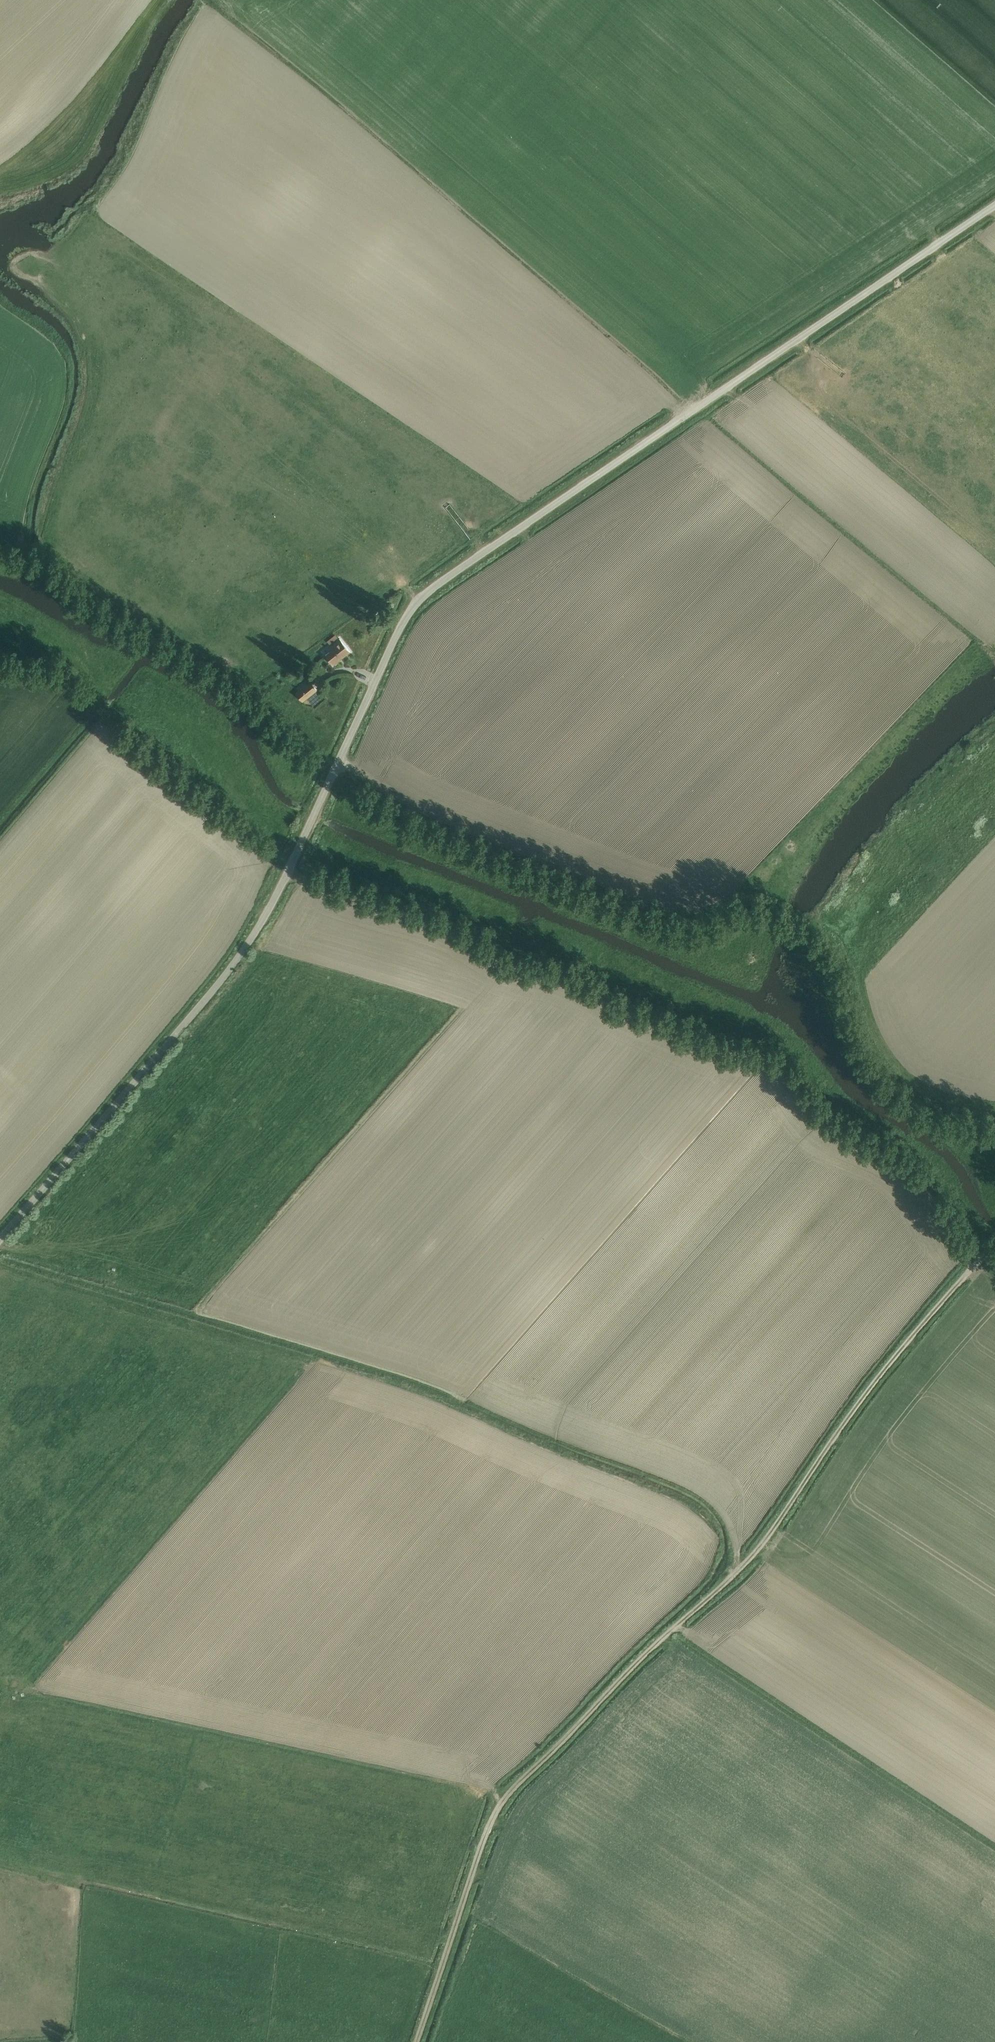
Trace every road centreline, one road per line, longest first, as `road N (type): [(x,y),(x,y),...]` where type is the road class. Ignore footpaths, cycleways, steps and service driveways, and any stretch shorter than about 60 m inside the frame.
road 1 (unclassified): [(0,1238),(256,930),(417,599),(994,205)]
road 2 (track): [(416,2041),(503,1801),(751,1556),(869,1390),(994,1245)]

